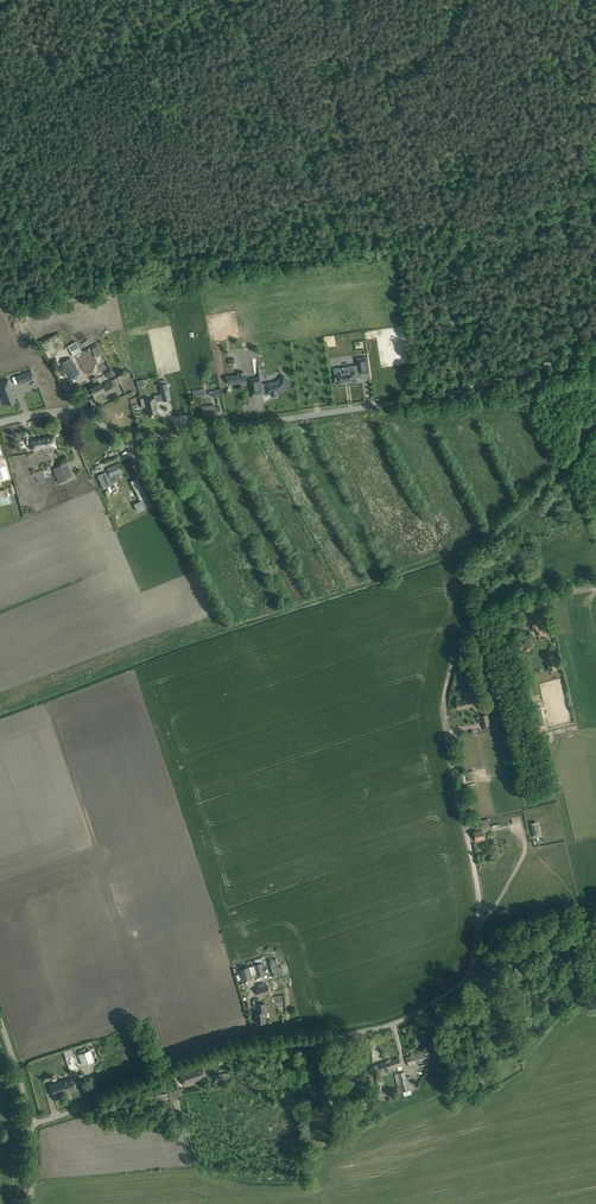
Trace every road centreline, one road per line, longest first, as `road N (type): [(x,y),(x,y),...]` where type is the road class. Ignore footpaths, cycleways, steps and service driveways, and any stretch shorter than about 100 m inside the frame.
road 1 (unclassified): [(30,1125),(216,1055),(388,1026),(467,979),(480,891),(446,721),(450,671),(470,631),(487,619),(545,596),(595,588)]
road 2 (unclassified): [(0,423),(77,411),(124,439),(143,440),(443,395),(595,351)]

